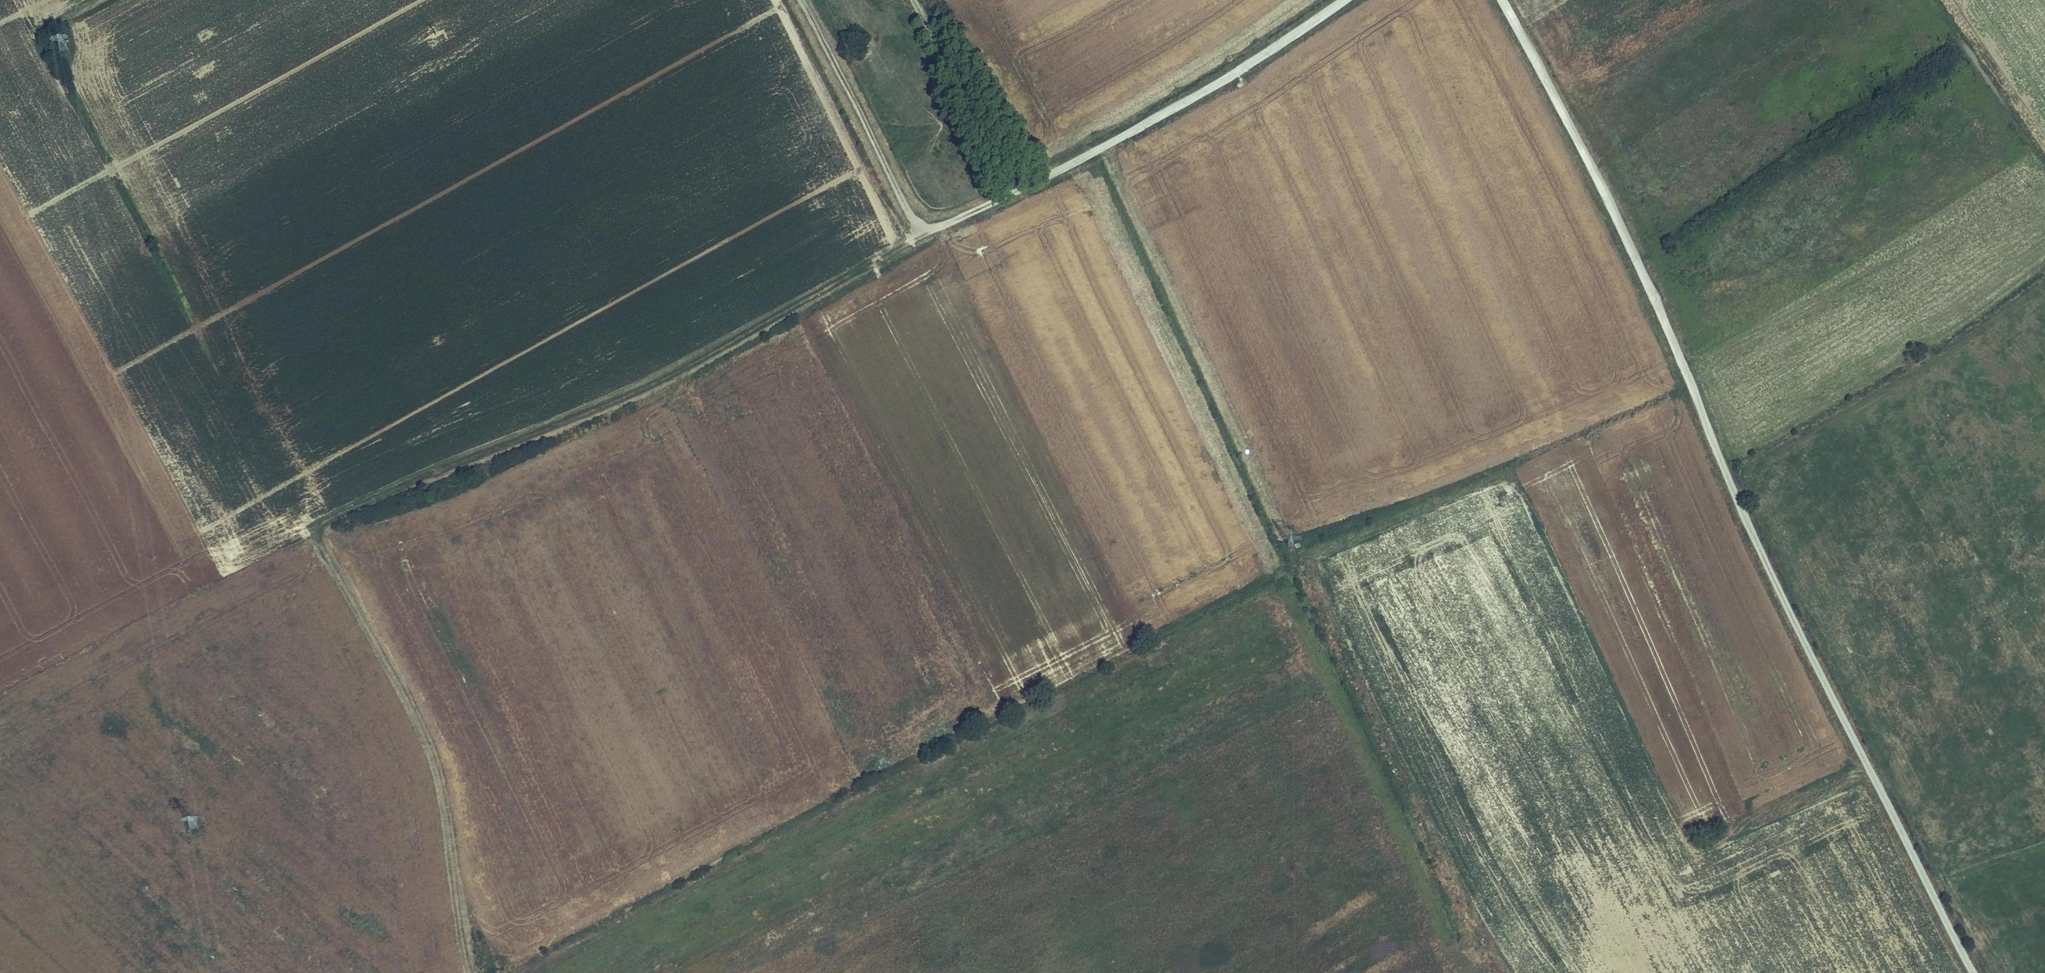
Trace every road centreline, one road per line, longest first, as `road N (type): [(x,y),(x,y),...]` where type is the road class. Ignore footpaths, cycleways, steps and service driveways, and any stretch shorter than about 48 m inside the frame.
road 1 (track): [(470,972),(441,778),(320,544),(324,525),(672,379),(943,227)]
road 2 (unclassified): [(1974,972),(1773,580),(1602,189),(1502,0)]

